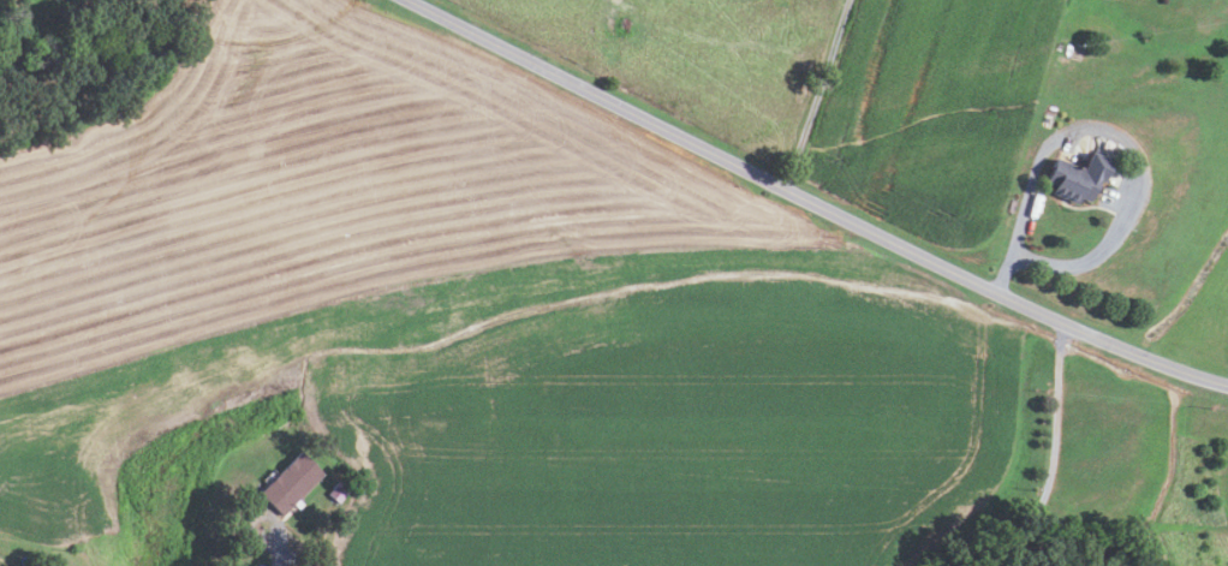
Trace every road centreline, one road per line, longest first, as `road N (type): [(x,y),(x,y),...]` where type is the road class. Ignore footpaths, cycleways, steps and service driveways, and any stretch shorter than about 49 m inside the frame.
road 1 (residential): [(1227,386),(992,292),(409,0)]

